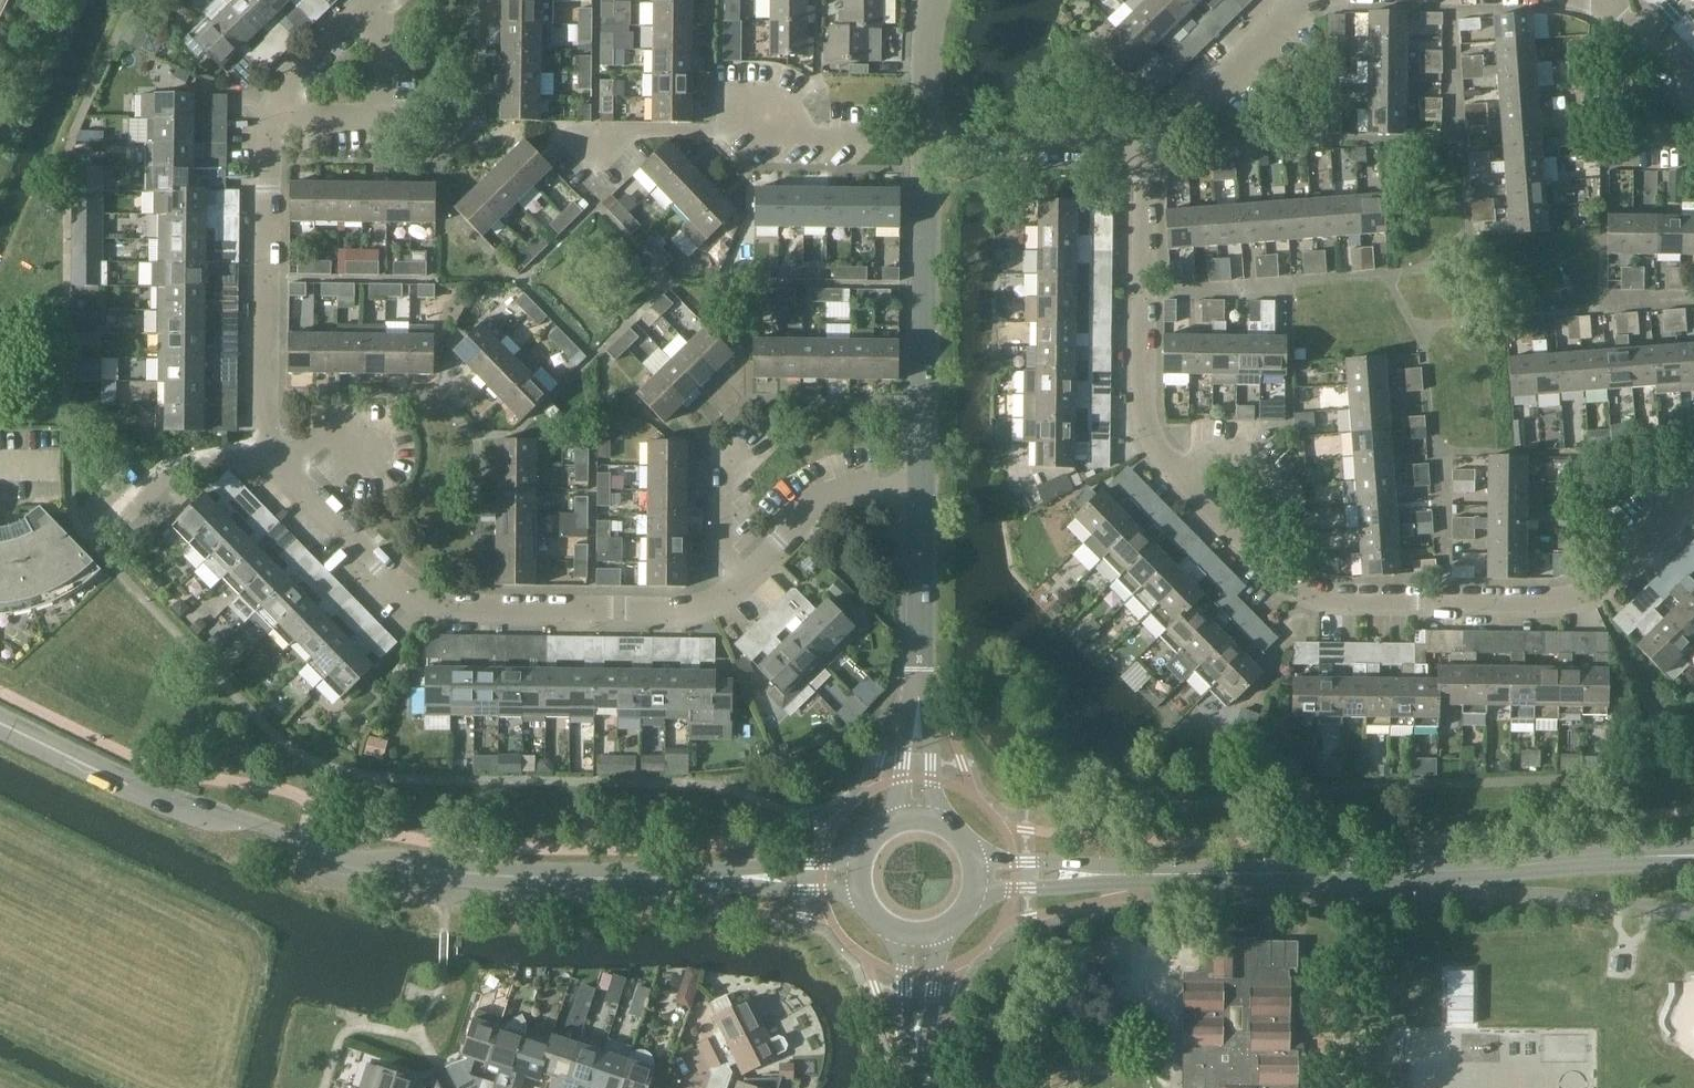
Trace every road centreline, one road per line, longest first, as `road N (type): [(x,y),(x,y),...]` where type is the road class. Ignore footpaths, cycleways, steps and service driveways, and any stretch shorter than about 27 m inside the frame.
road 1 (residential): [(1145,150),(1142,400),(1150,437),(1279,576),(1328,598),(1575,597),(1611,575),(1693,493)]
road 2 (tertiary): [(0,719),(185,808),(365,861),(498,876),(857,875)]
road 3 (residential): [(919,491),(864,490),(824,501),(743,576),(681,611),(437,604),(382,567),(271,446)]
road 4 (tertiary): [(1660,856),(1424,873),(978,877)]
road 5 (residential): [(271,446),(270,116),(279,97),(375,0)]
road 6 (residential): [(919,491),(922,145)]
road 7 (residential): [(590,137),(922,145)]
road 8 (residential): [(918,817),(919,491)]
road 9 (residential): [(922,145),(1145,150)]
road 10 (residential): [(1310,0),(1145,150)]
road 11 (residential): [(271,446),(165,470),(111,523)]
road 12 (residential): [(917,1087),(920,938)]
road 13 (residential): [(922,145),(933,0)]
road 14 (residential): [(1693,95),(1610,0)]

